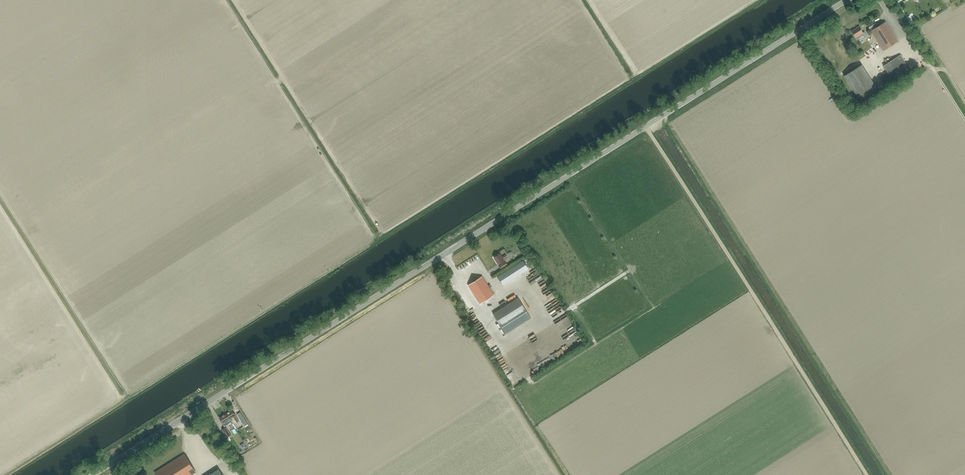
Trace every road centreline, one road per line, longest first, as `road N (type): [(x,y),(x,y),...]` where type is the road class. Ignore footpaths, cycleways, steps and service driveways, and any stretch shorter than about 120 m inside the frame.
road 1 (unclassified): [(93,474),(847,0)]

